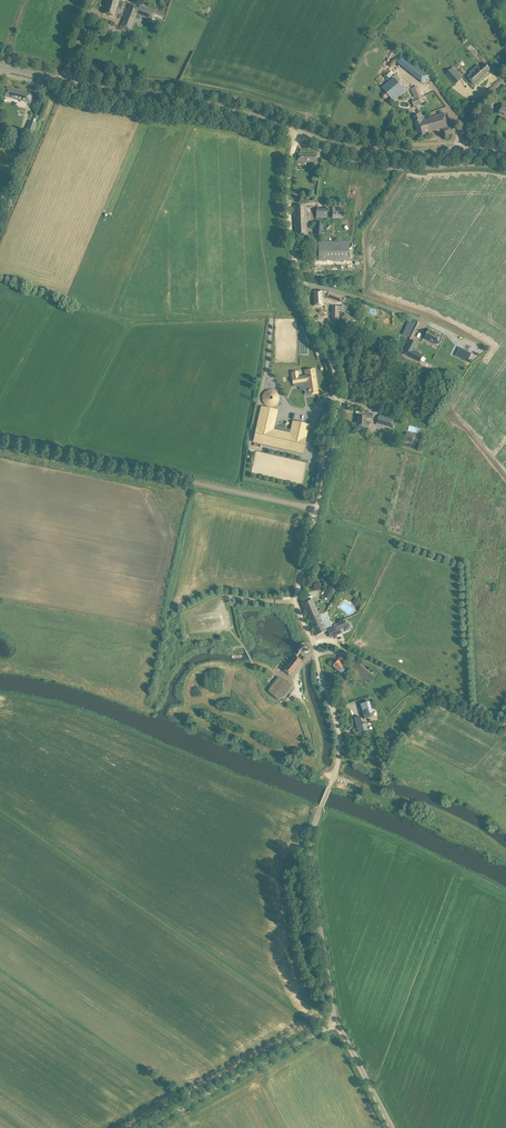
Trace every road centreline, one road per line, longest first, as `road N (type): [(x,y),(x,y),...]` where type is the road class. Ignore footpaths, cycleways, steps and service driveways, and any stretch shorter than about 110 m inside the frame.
road 1 (unclassified): [(336,1022),(309,846),(338,764),(338,733),(297,601),(317,509)]
road 2 (unclassified): [(317,509),(0,441)]
road 3 (tertiary): [(299,133),(213,106),(63,81)]
road 4 (unclassified): [(317,509),(338,400),(331,359),(299,282)]
road 5 (unclassified): [(146,1127),(336,1022)]
road 6 (track): [(505,723),(493,725),(330,642),(314,644)]
road 7 (tertiary): [(460,151),(379,155),(299,133)]
road 8 (unclassified): [(299,282),(289,212),(299,133)]
road 9 (residential): [(299,282),(425,322)]

